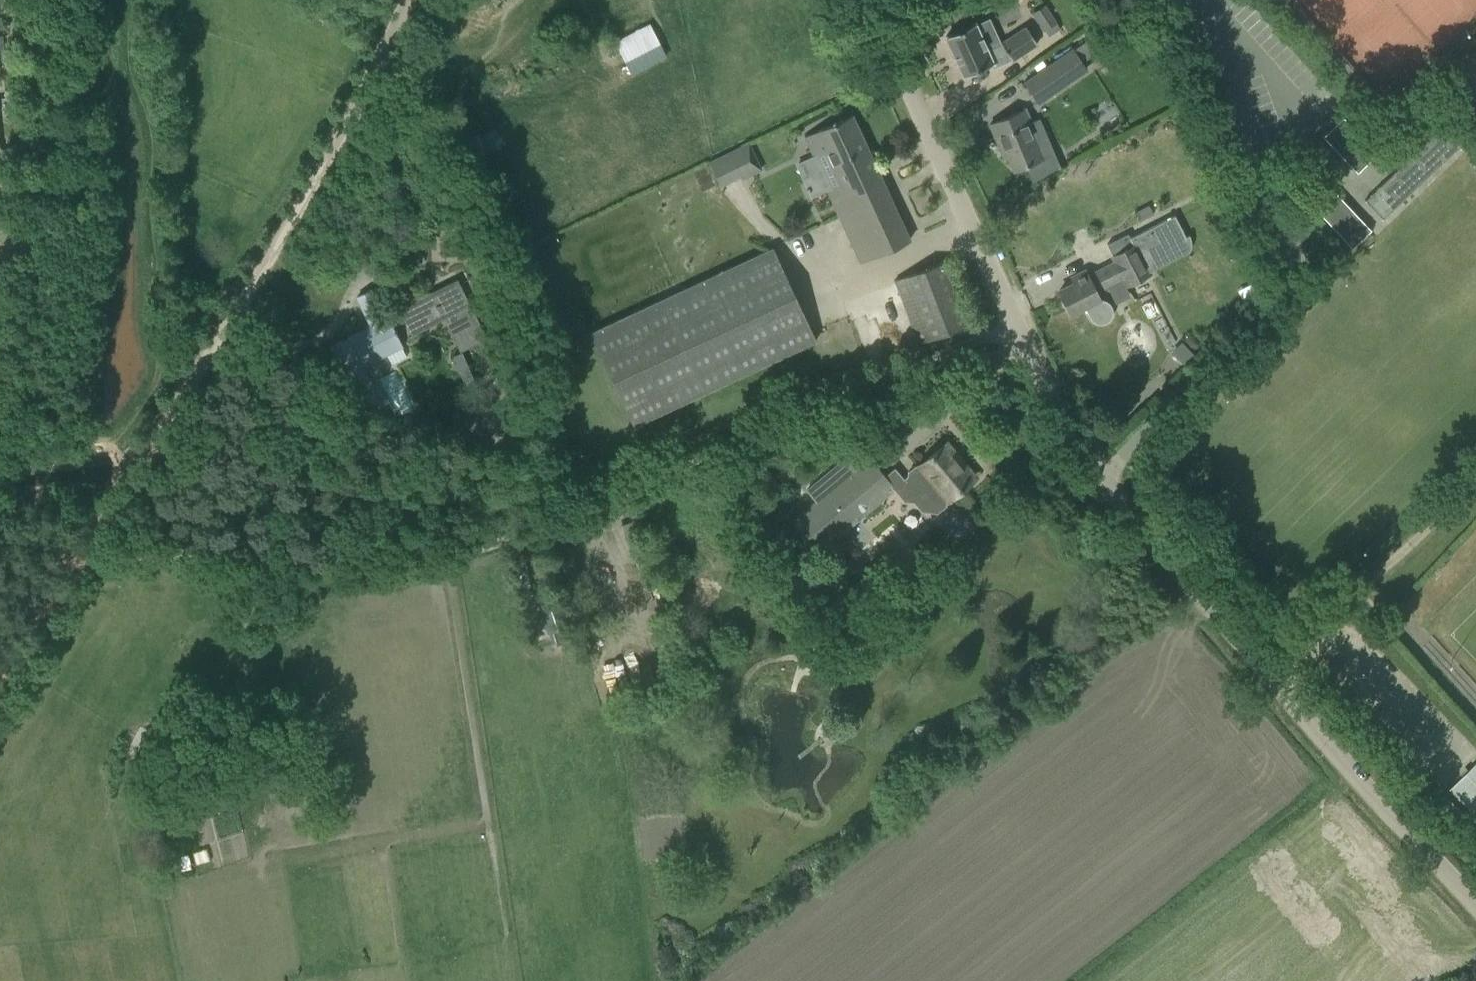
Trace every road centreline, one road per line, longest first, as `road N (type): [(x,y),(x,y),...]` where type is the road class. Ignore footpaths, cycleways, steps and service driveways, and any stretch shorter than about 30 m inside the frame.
road 1 (unclassified): [(1475,897),(1066,439),(996,269),(864,0)]
road 2 (track): [(89,547),(438,554),(557,519),(1018,322)]
road 3 (unclassified): [(191,370),(332,151),(404,0)]
road 4 (track): [(0,696),(191,370)]
road 5 (track): [(1271,674),(1475,481)]

